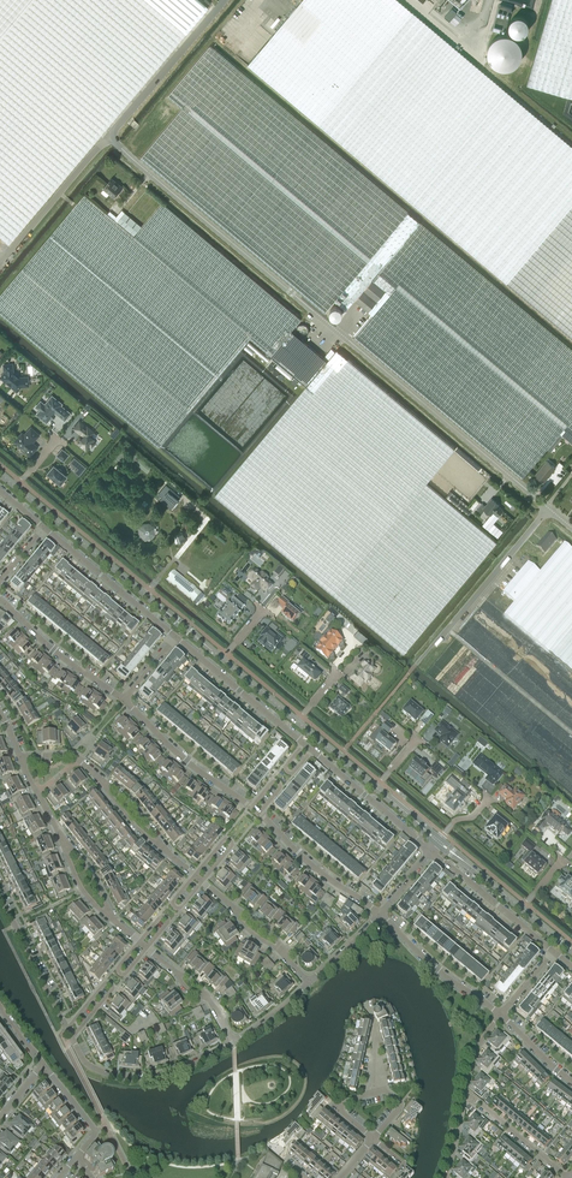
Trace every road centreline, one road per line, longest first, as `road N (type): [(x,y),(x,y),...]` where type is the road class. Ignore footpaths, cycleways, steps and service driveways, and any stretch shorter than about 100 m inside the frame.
road 1 (unclassified): [(548,508),(107,137),(2,263)]
road 2 (secondary): [(166,612),(17,488)]
road 3 (residential): [(73,1040),(88,1064),(128,1079),(171,1072),(234,1045)]
road 4 (residential): [(177,638),(43,527)]
road 5 (residential): [(252,808),(186,761),(124,700)]
road 6 (unclassified): [(441,637),(548,508)]
road 7 (residential): [(304,745),(177,638)]
road 8 (residential): [(124,700),(32,633),(0,598)]
road 9 (residential): [(555,953),(431,850)]
road 10 (residential): [(380,915),(259,813)]
road 11 (residential): [(500,1015),(380,915)]
road 12 (residential): [(431,850),(312,751)]
road 13 (residential): [(0,893),(68,1029)]
road 14 (residential): [(568,1177),(466,1093)]

